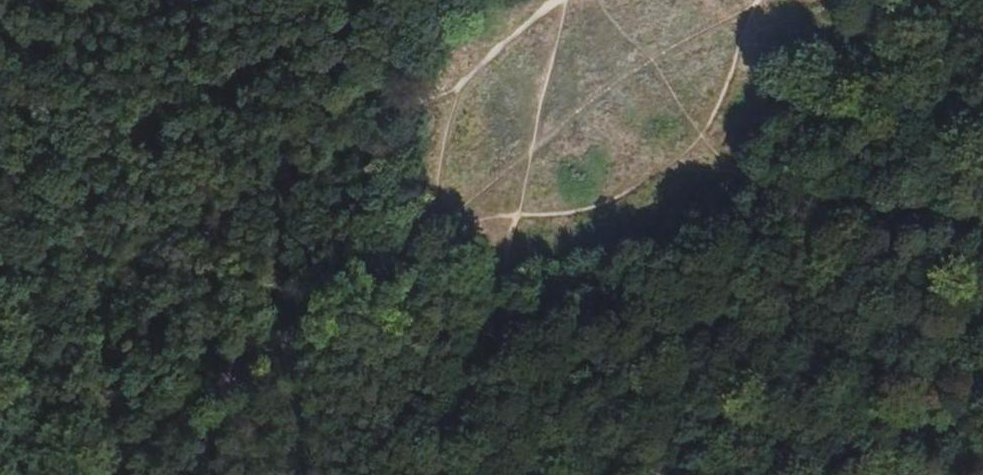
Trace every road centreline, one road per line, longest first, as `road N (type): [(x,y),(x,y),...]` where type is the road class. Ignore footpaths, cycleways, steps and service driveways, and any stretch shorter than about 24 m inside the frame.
road 1 (track): [(454,474),(566,0)]
road 2 (track): [(32,0),(27,204),(34,474)]
road 3 (track): [(441,221),(87,474)]
road 4 (track): [(425,102),(344,112),(302,133),(27,204)]
road 5 (track): [(658,177),(578,212),(441,221)]
road 6 (track): [(658,177),(703,134),(754,9)]
road 7 (track): [(703,134),(609,0)]
road 8 (track): [(441,221),(439,159),(462,84)]
road 9 (track): [(462,84),(556,0)]

